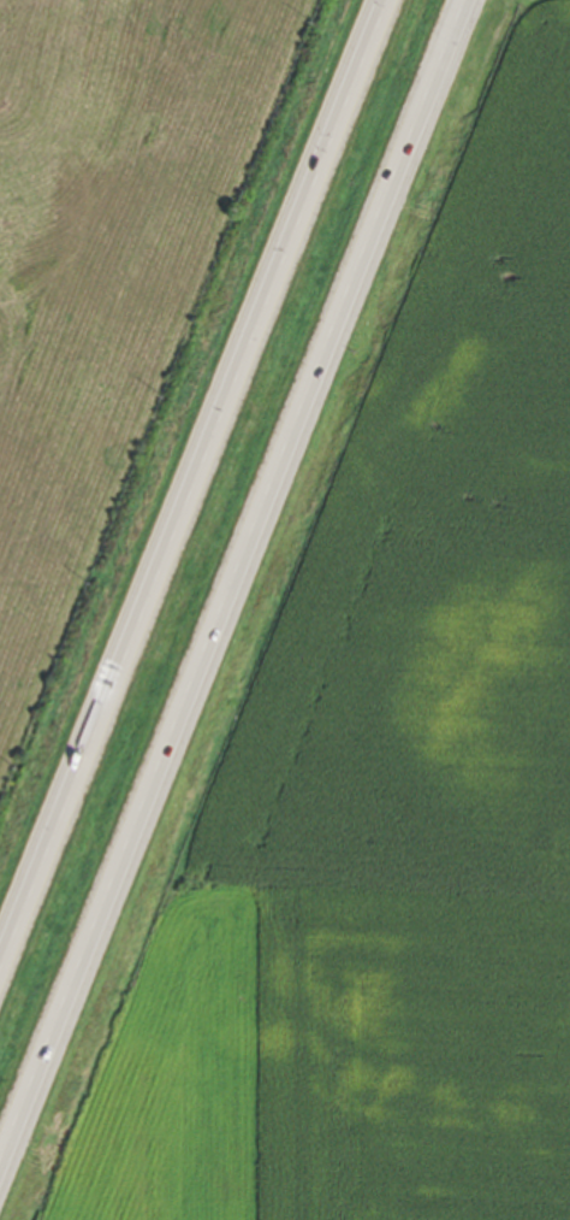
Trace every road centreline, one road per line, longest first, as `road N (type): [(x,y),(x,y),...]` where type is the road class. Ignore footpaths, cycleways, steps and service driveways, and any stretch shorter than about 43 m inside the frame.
road 1 (trunk): [(0,1163),(466,0)]
road 2 (trunk): [(373,0),(0,943)]

